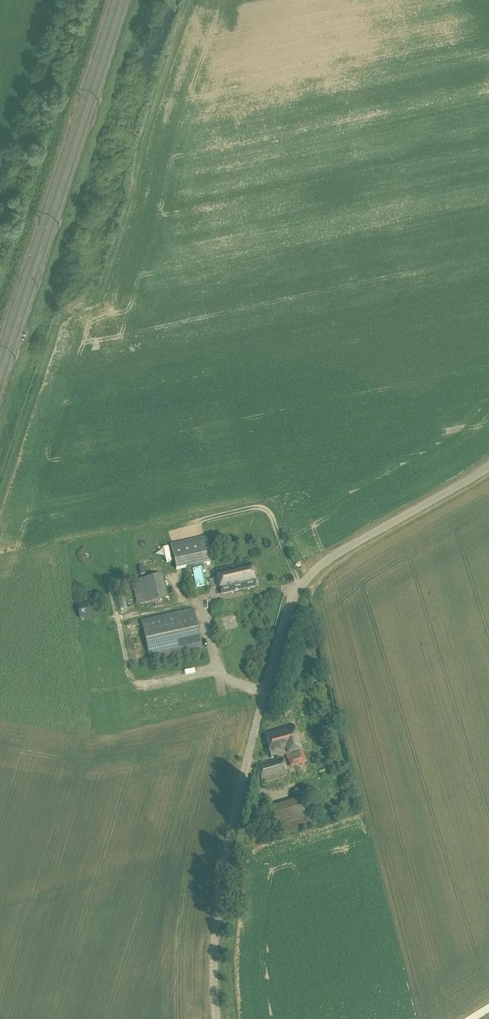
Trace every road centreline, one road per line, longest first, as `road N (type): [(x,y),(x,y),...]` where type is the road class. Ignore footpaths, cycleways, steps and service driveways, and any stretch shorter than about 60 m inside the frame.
road 1 (unclassified): [(217,1018),(216,936),(232,826),(296,600),(329,562),(488,469)]

